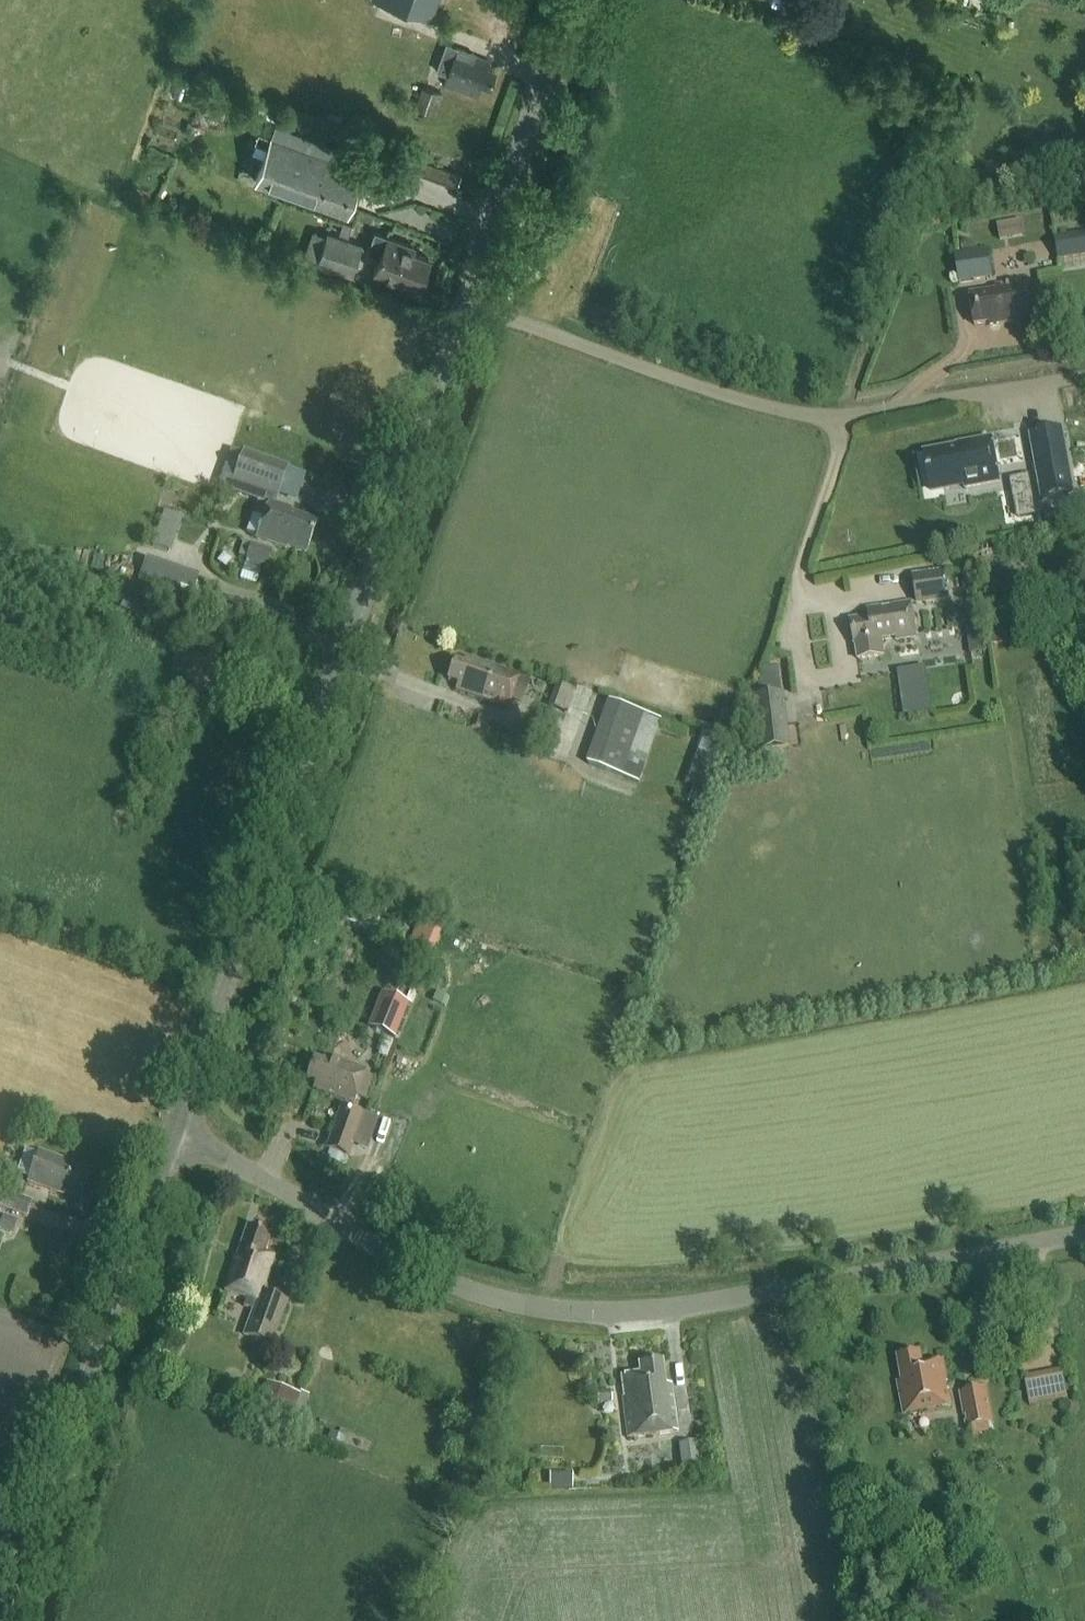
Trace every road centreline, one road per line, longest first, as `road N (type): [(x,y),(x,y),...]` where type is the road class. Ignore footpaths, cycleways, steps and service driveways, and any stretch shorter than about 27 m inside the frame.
road 1 (unclassified): [(171,1134),(574,0)]
road 2 (unclassified): [(1084,1231),(712,1301),(560,1310),(460,1286),(388,1255),(253,1172),(171,1134)]
road 3 (unclassified): [(0,1615),(171,1134)]
road 4 (track): [(848,414),(798,578),(809,715)]

